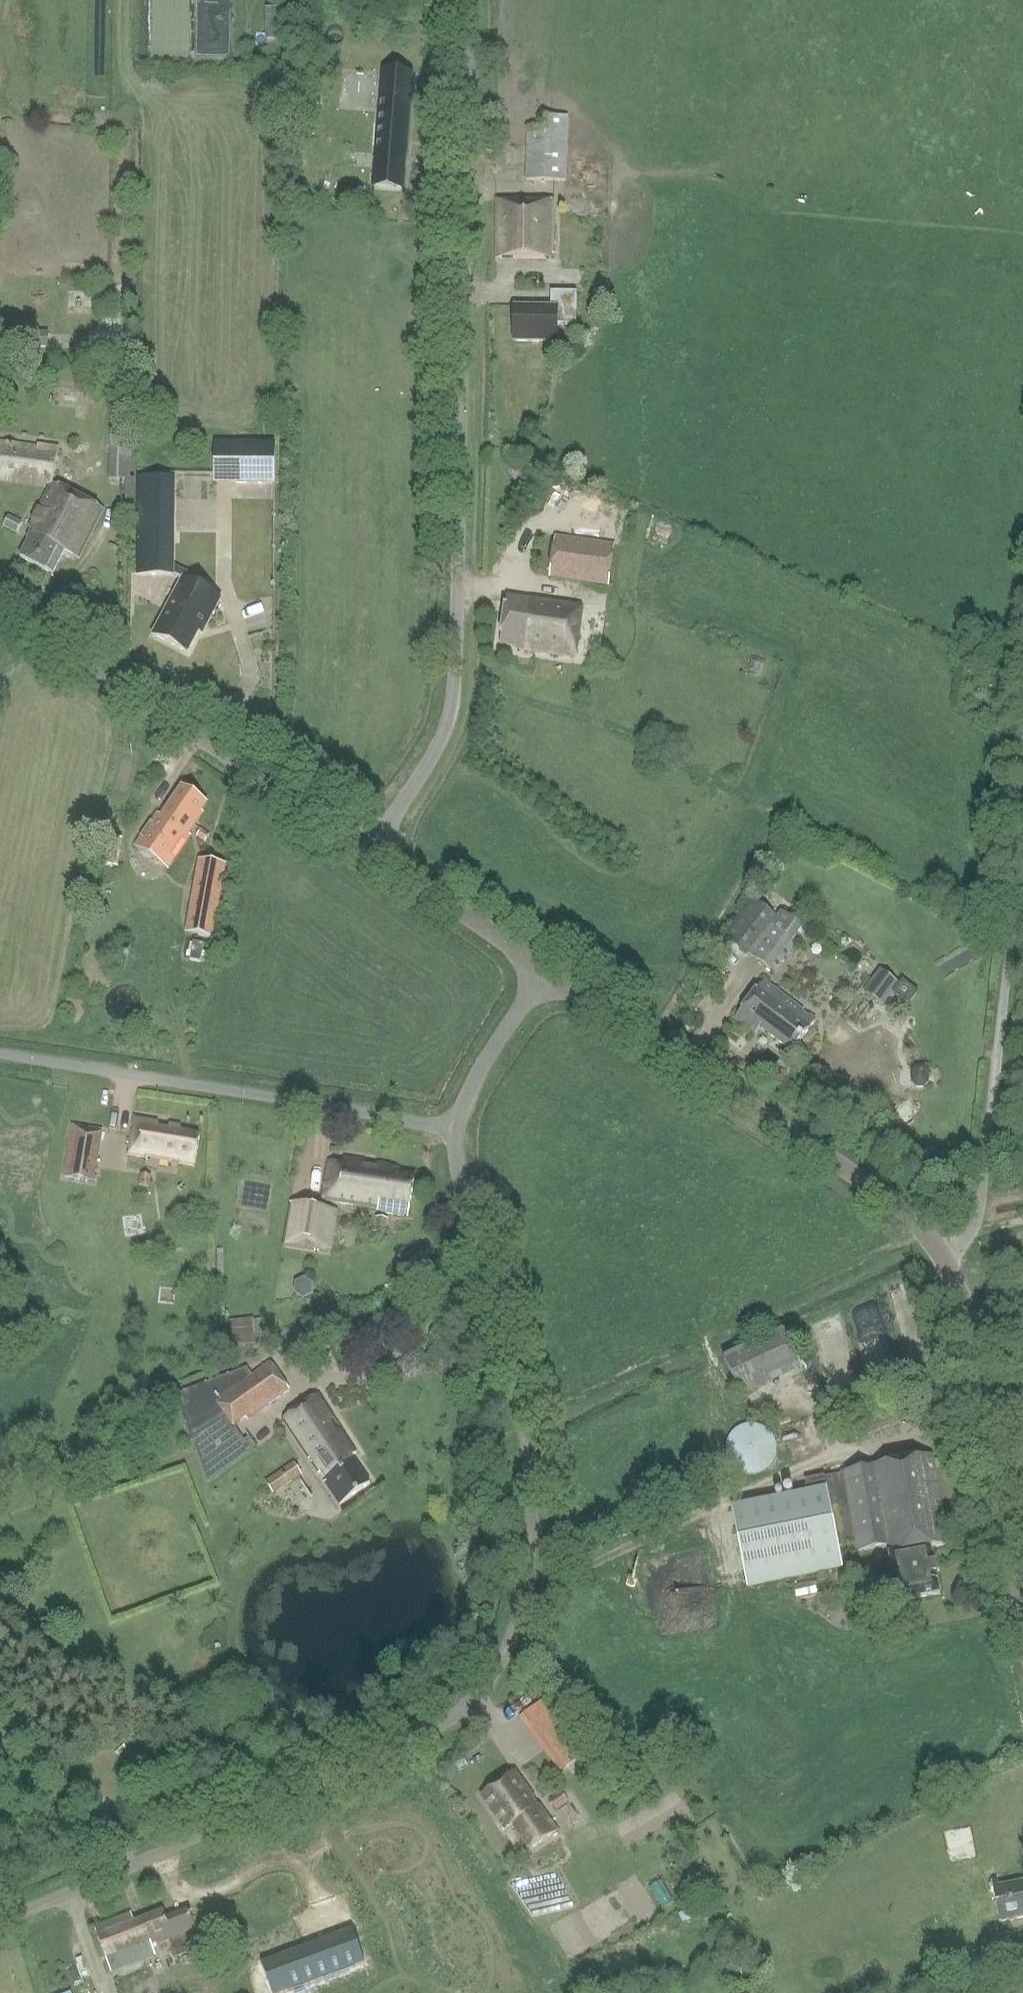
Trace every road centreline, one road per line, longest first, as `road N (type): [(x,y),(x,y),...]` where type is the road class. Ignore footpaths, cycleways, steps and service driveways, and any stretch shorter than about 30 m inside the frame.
road 1 (unclassified): [(0,1919),(420,1737),(464,1708),(498,1668),(525,1579),(530,1477),(523,1423),(456,1179),(457,1127)]
road 2 (unclassified): [(371,850),(442,735),(452,704),(467,0)]
road 3 (tertiary): [(949,1258),(914,1217),(542,971)]
road 4 (unclassified): [(457,1127),(0,1051)]
road 5 (tertiary): [(371,850),(0,600)]
road 6 (unclassified): [(949,1258),(975,1230),(982,1190),(1022,826)]
road 7 (tertiary): [(1022,1616),(968,1315),(949,1258)]
road 8 (tertiary): [(542,971),(371,850)]
road 9 (unclassified): [(457,1127),(478,1069),(542,971)]

